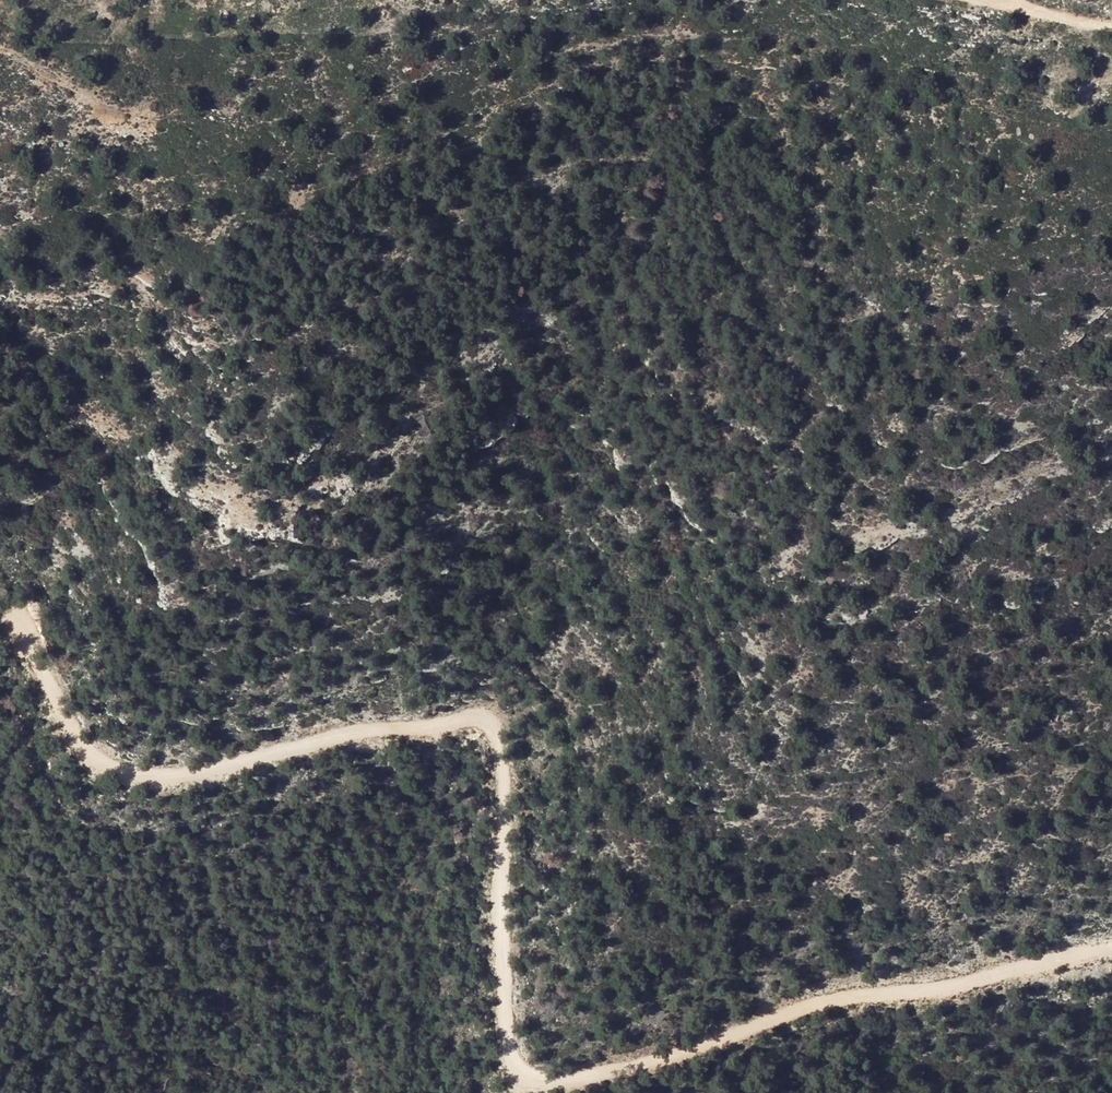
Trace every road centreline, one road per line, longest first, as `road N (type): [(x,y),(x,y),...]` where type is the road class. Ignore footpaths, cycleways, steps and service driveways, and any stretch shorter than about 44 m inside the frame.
road 1 (track): [(1111,945),(942,990),(829,999),(573,1078),(530,1076),(512,1050),(502,738),(479,715),(362,729),(249,762),(156,776),(98,759),(58,704),(31,630),(0,606)]

